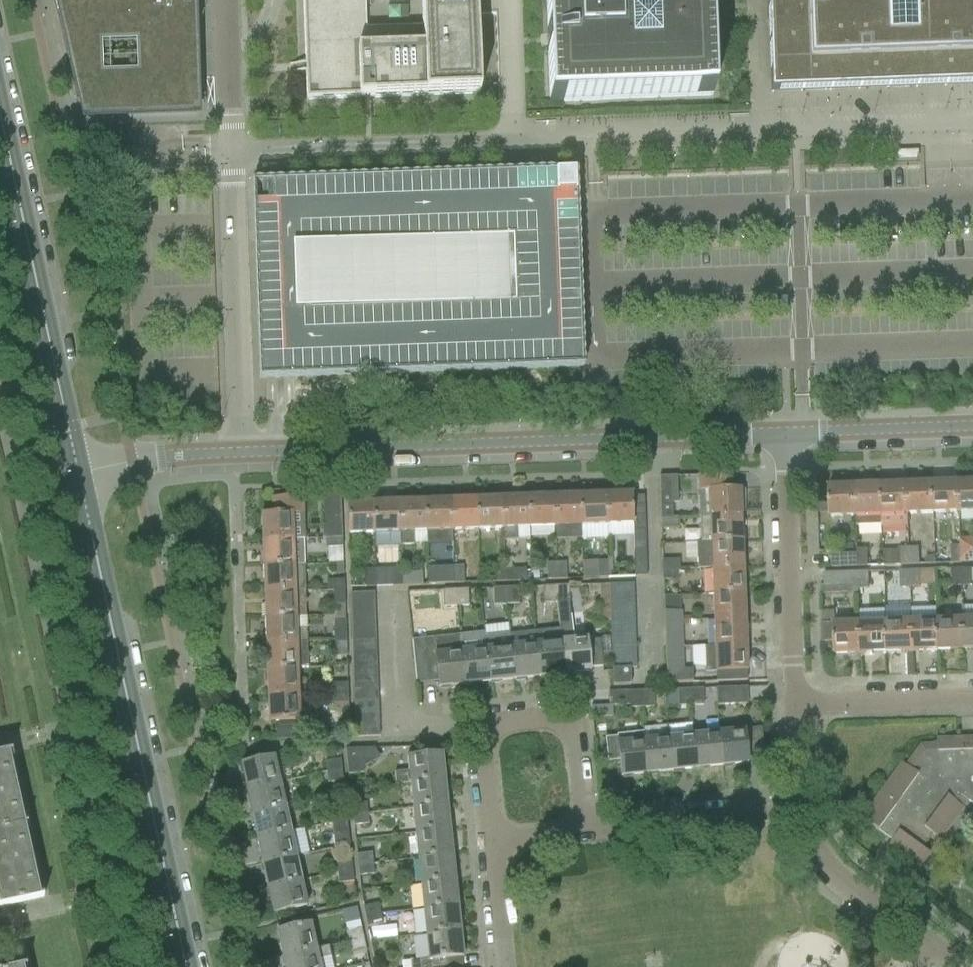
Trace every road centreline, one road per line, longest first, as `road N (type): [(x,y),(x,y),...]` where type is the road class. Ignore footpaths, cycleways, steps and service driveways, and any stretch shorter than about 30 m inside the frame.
road 1 (tertiary): [(239,455),(787,434)]
road 2 (tertiary): [(189,966),(77,474)]
road 3 (unclassified): [(239,455),(222,0)]
road 4 (tertiary): [(77,474),(0,110)]
road 5 (residential): [(493,844),(480,721),(578,712),(590,830)]
road 6 (residential): [(795,707),(787,434)]
road 7 (residential): [(590,830),(802,808)]
road 8 (residential): [(930,939),(852,883),(827,856),(802,808)]
road 9 (tertiary): [(787,434),(972,427)]
road 10 (residential): [(795,707),(972,701)]
road 11 (tertiary): [(77,474),(239,455)]
road 12 (residential): [(506,966),(493,844)]

